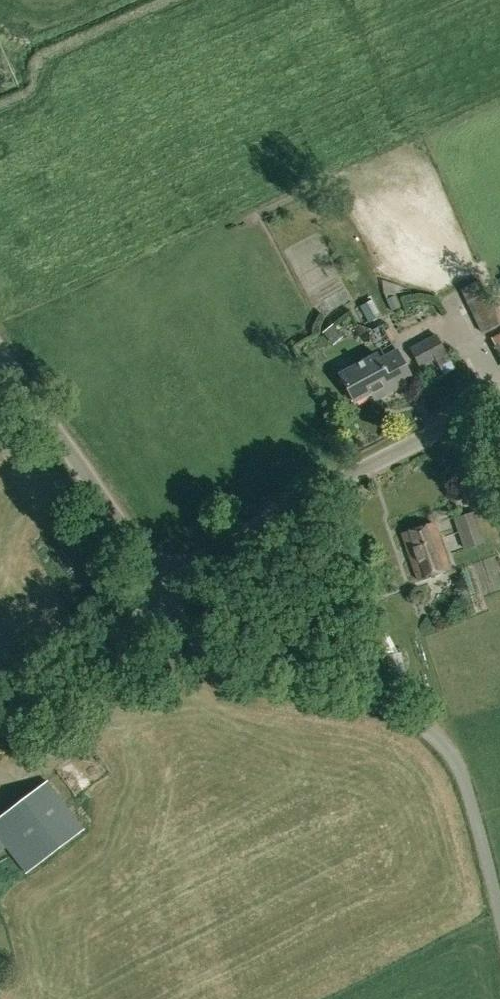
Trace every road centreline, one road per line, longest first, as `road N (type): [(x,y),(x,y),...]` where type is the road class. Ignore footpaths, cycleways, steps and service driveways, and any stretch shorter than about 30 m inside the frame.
road 1 (unclassified): [(166,588),(197,643),(240,675),(401,712),(437,734),(465,780),(499,919)]
road 2 (unclassified): [(166,588),(265,516),(499,400)]
road 3 (unclassified): [(166,588),(0,356)]
road 4 (unclassified): [(0,724),(166,588)]

